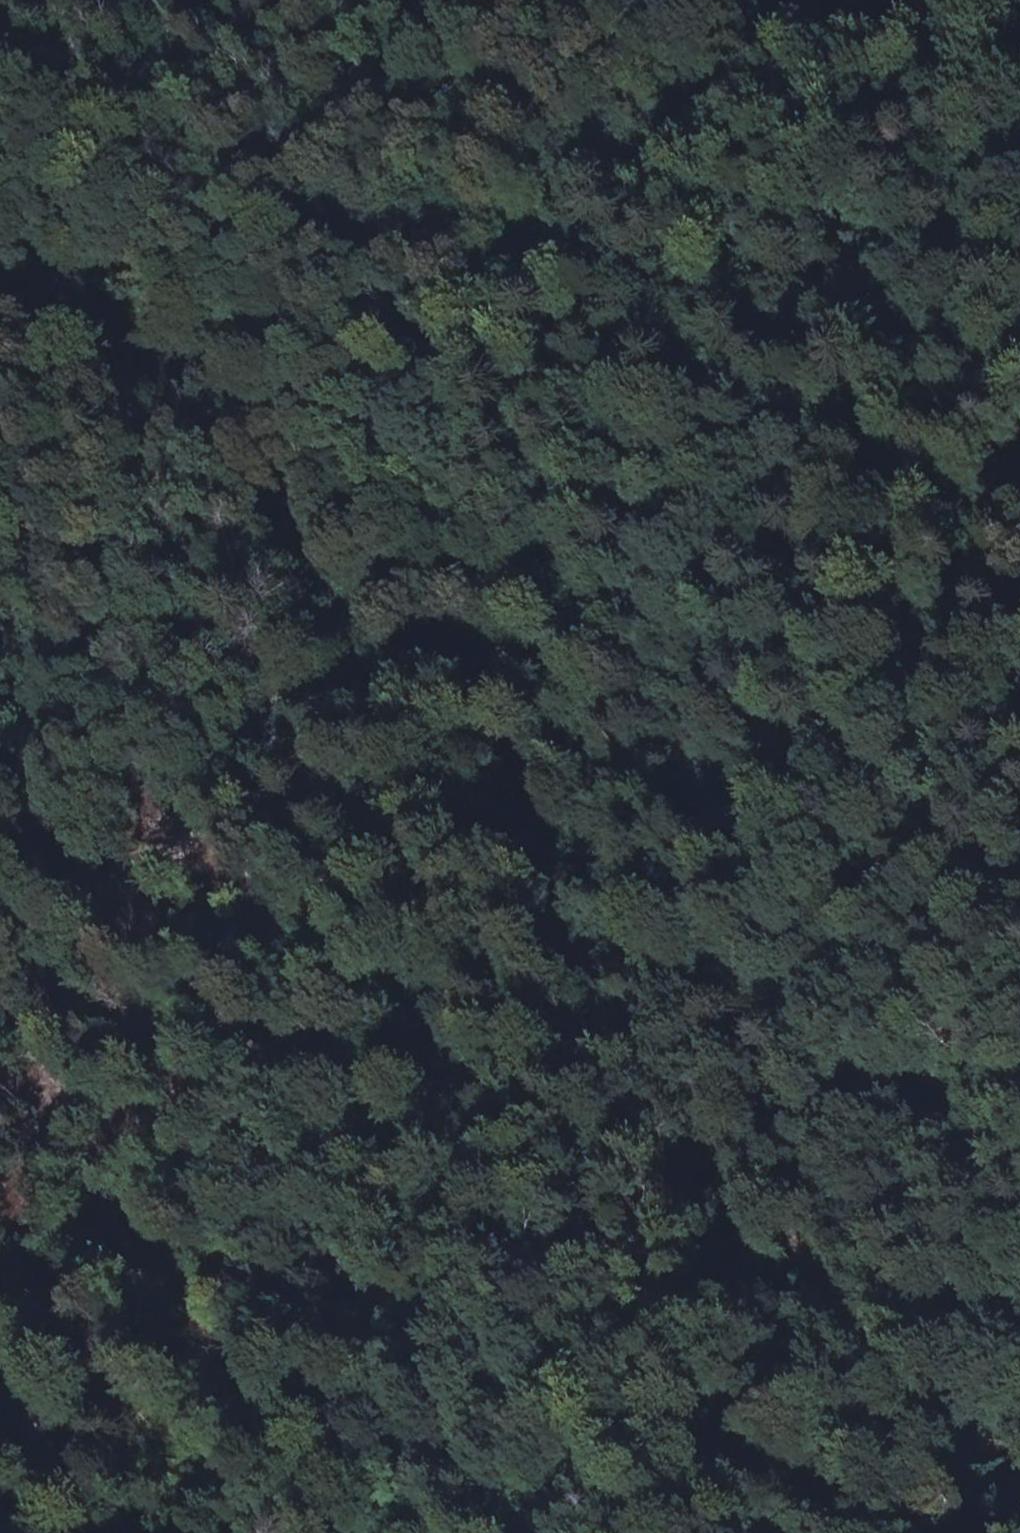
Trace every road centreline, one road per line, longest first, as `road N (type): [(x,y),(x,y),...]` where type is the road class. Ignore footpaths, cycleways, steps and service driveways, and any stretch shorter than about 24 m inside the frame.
road 1 (track): [(522,1532),(538,1506),(642,1458),(778,1497),(945,1389),(1019,1291)]

